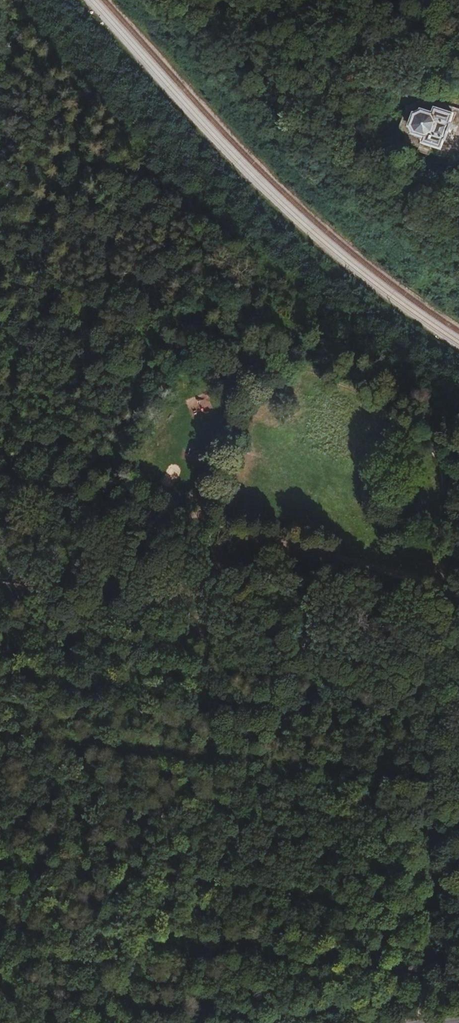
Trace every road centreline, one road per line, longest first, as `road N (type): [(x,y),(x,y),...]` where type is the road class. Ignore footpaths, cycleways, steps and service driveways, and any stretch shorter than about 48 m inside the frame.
road 1 (track): [(200,517),(437,588)]

